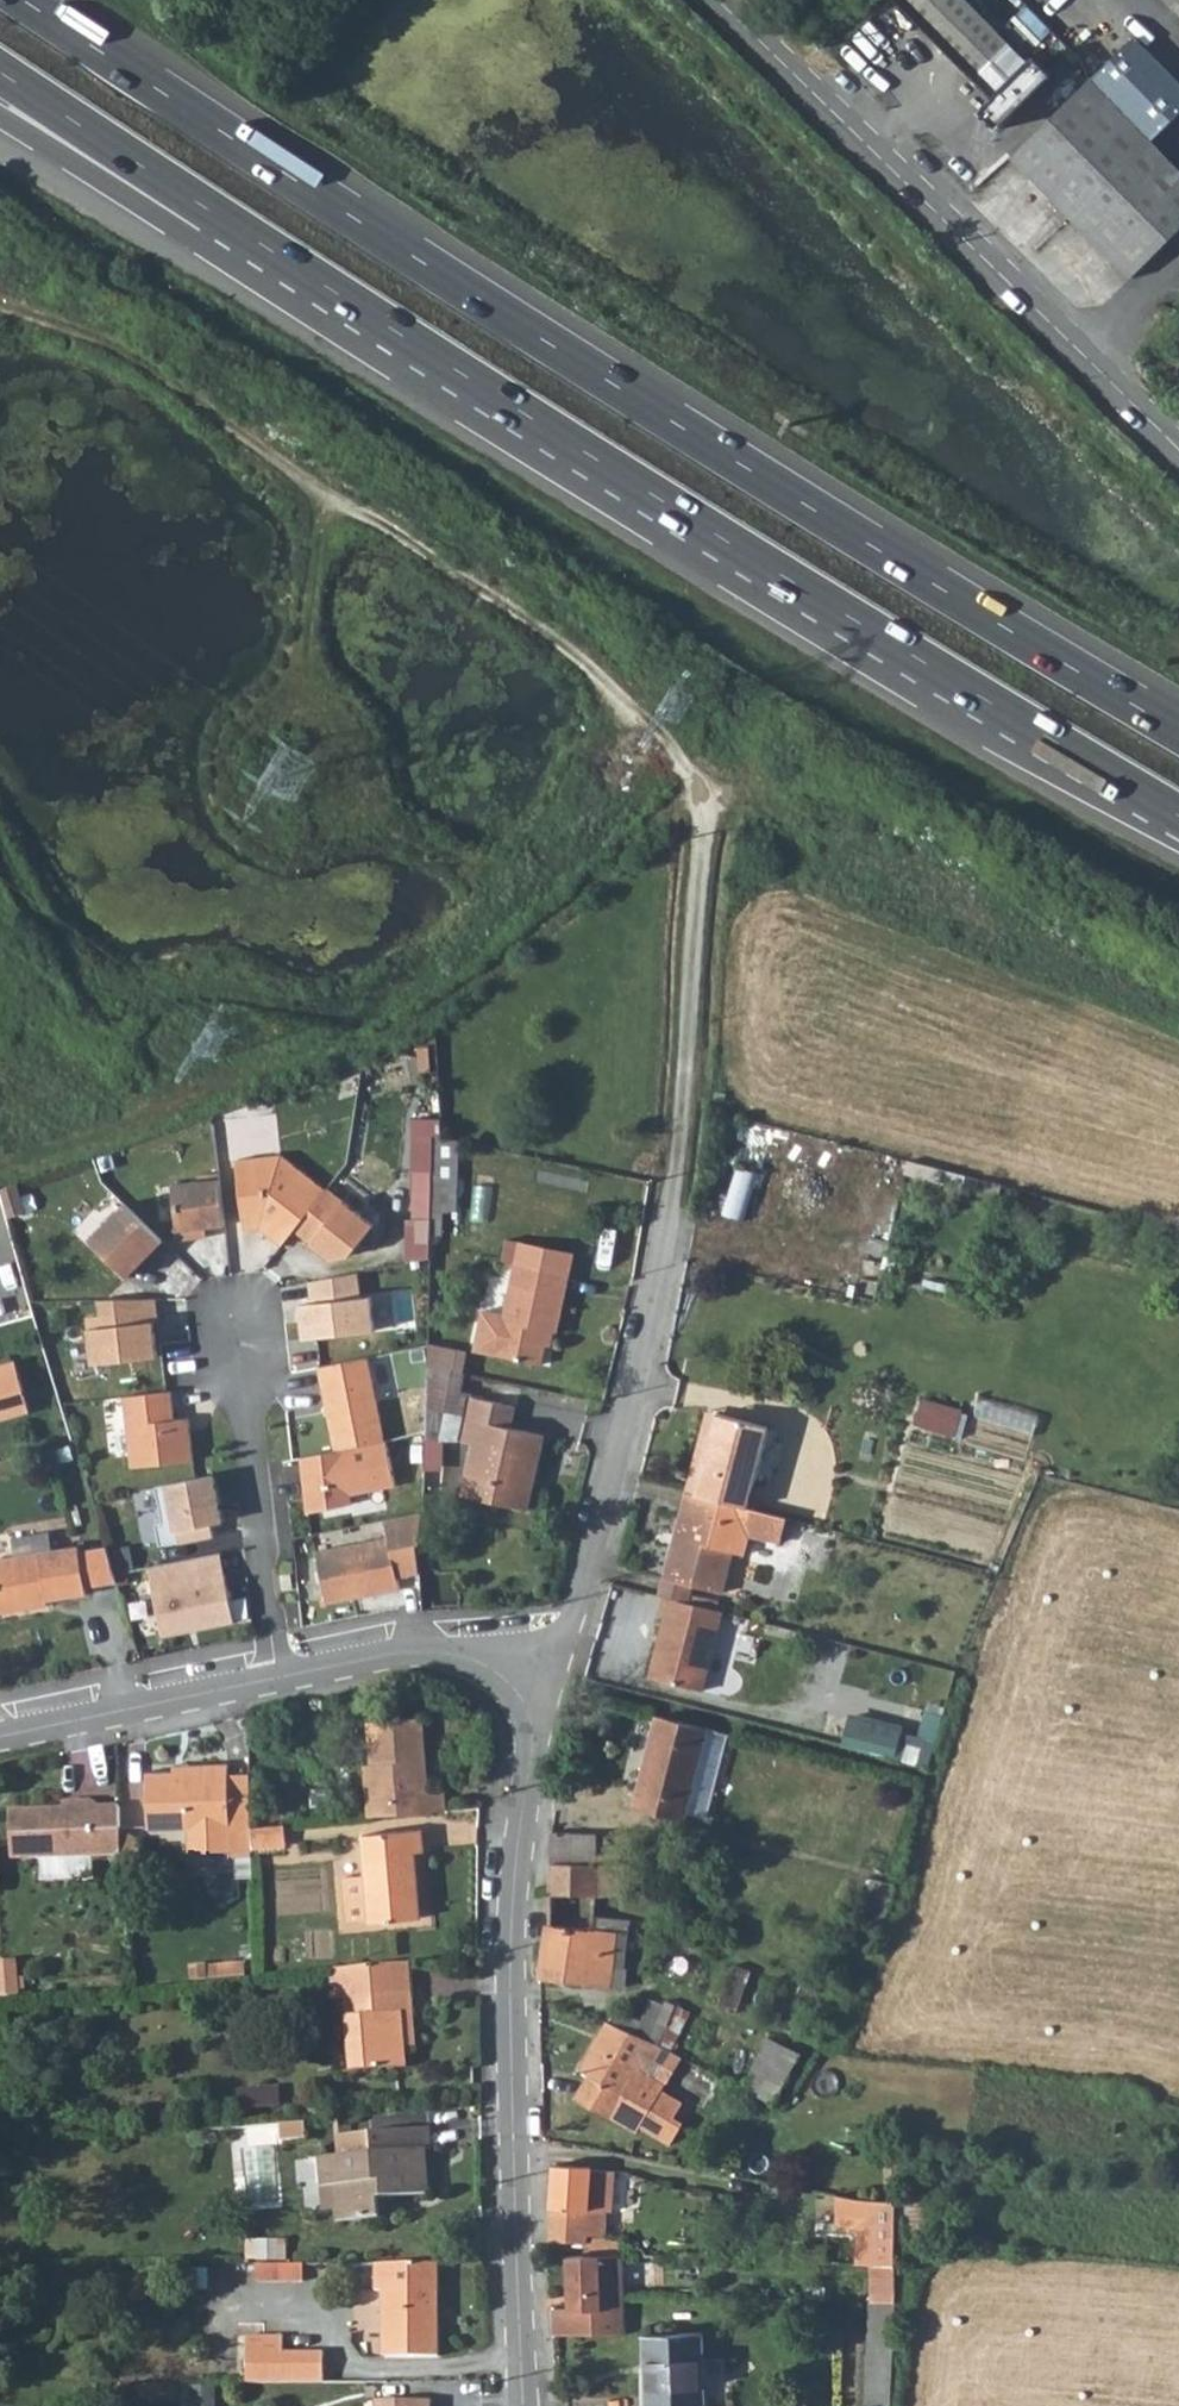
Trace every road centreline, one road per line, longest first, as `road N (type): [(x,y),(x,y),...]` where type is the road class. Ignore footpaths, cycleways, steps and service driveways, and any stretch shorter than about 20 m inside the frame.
road 1 (trunk): [(0,72),(543,425),(1178,815)]
road 2 (trunk): [(1178,732),(606,380),(23,0)]
road 3 (residential): [(703,793),(678,1180),(636,1387),(562,1627),(507,1680)]
road 4 (track): [(703,793),(629,703),(534,619),(248,437),(126,349),(0,299)]
road 5 (track): [(703,793),(650,824),(456,1004),(323,1073),(0,1171)]
road 6 (residential): [(507,1680),(525,1733),(512,1933),(522,2405)]
road 7 (tertiary): [(718,0),(1178,450)]
road 8 (residential): [(273,1679),(243,1315)]
road 9 (residential): [(0,1734),(273,1679)]
road 10 (residential): [(273,1679),(414,1655),(461,1659),(507,1680)]

